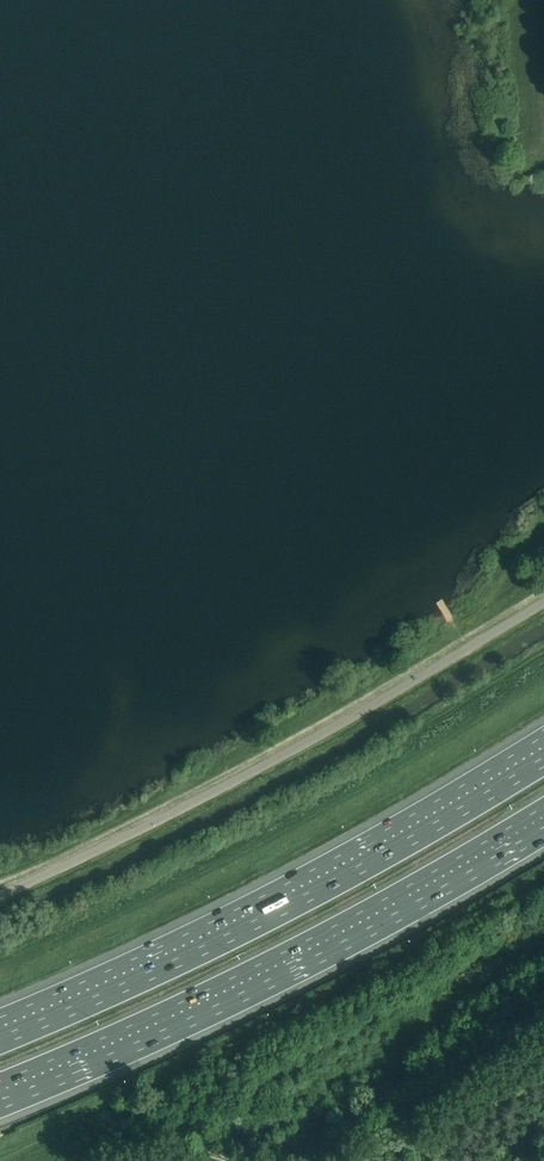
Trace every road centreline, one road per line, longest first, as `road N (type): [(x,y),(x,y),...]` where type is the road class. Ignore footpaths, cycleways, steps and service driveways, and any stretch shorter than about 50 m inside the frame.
road 1 (unclassified): [(0,895),(242,777),(543,603)]
road 2 (motorway): [(543,750),(257,915),(0,1031)]
road 3 (motorway): [(0,1093),(292,963),(543,819)]

